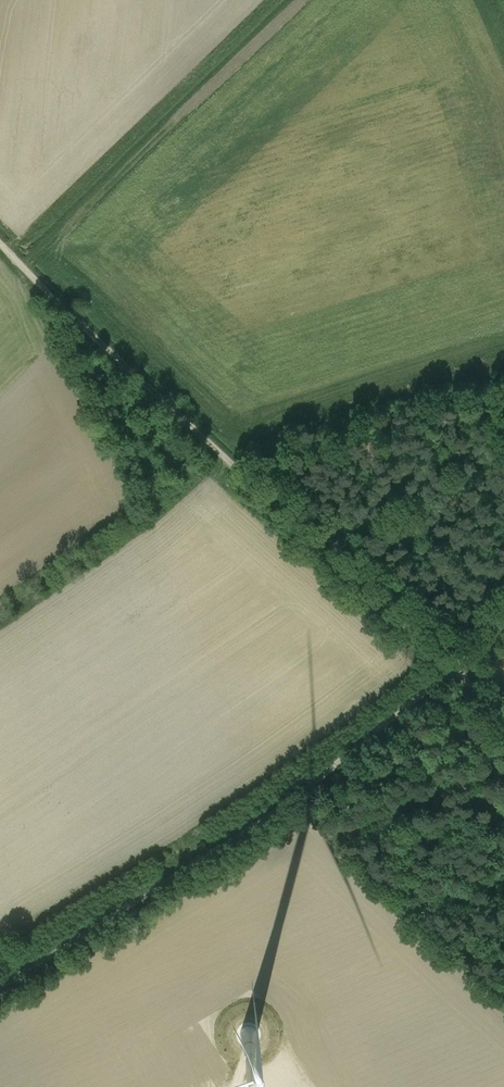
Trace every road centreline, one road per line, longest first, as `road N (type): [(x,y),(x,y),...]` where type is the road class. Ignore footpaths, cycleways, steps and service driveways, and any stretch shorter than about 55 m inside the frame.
road 1 (track): [(452,672),(0,243)]
road 2 (unclassified): [(0,988),(279,811),(452,672)]

